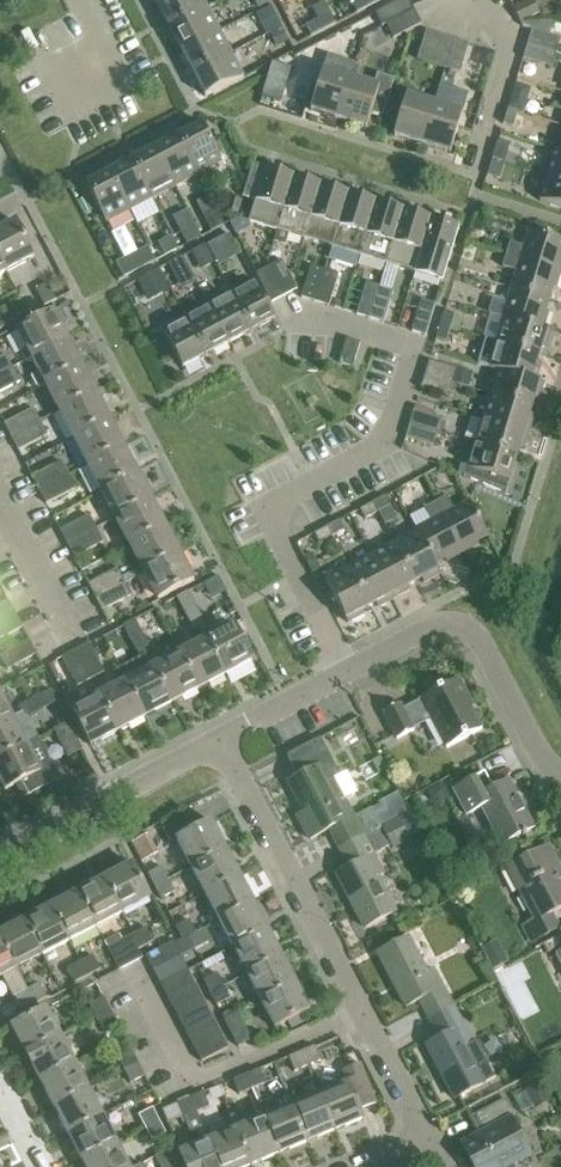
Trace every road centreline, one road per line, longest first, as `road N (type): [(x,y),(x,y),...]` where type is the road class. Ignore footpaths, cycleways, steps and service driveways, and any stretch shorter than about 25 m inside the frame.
road 1 (unclassified): [(347,673),(260,510),(372,455),(400,414),(416,354),(311,320)]
road 2 (residential): [(430,1148),(220,740)]
road 3 (unclassified): [(560,773),(551,769),(464,625),(444,622),(347,673)]
road 4 (unclassified): [(0,857),(220,740)]
road 5 (unclassified): [(473,175),(515,38),(495,0)]
road 6 (residential): [(66,86),(112,64),(79,0)]

